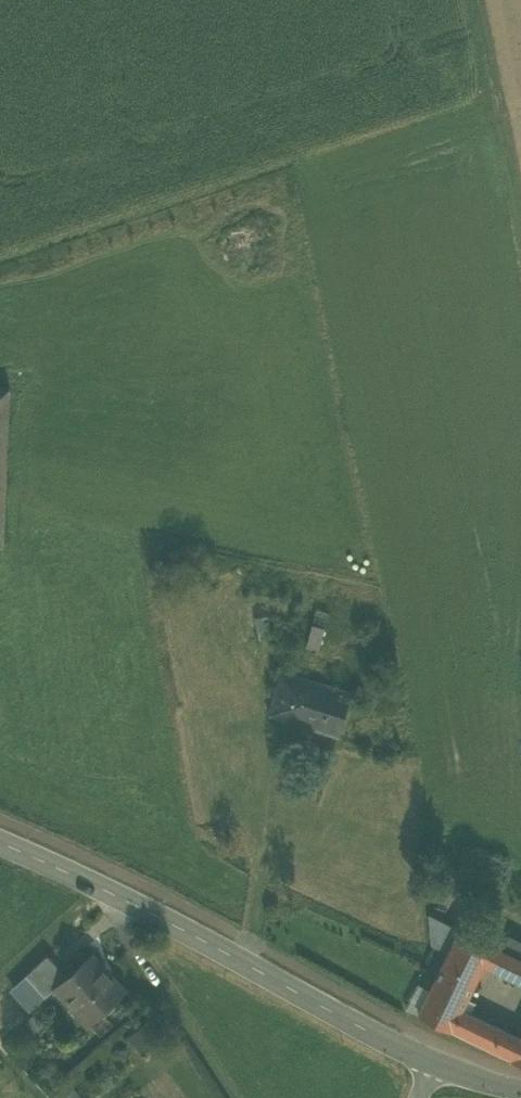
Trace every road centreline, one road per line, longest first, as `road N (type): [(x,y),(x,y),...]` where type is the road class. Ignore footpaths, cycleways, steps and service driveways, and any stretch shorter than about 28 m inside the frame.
road 1 (tertiary): [(0,841),(241,957),(433,1065)]
road 2 (track): [(520,253),(472,0)]

